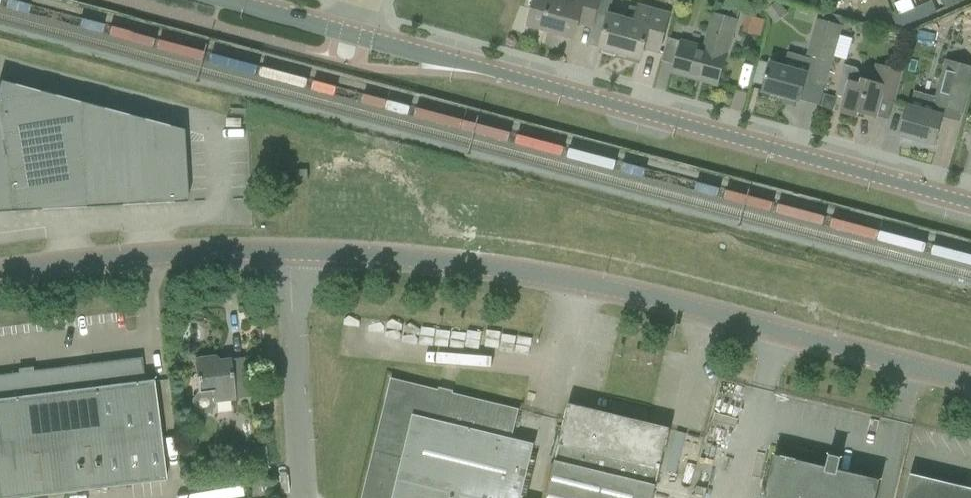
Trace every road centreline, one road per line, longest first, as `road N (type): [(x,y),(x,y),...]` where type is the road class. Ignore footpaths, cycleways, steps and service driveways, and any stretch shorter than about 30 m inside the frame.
road 1 (tertiary): [(970,381),(639,295),(488,267),(296,252)]
road 2 (tertiary): [(970,200),(355,37)]
road 3 (tertiary): [(0,271),(296,252)]
road 4 (unclassified): [(305,497),(296,252)]
road 5 (tertiary): [(355,37),(224,0)]

